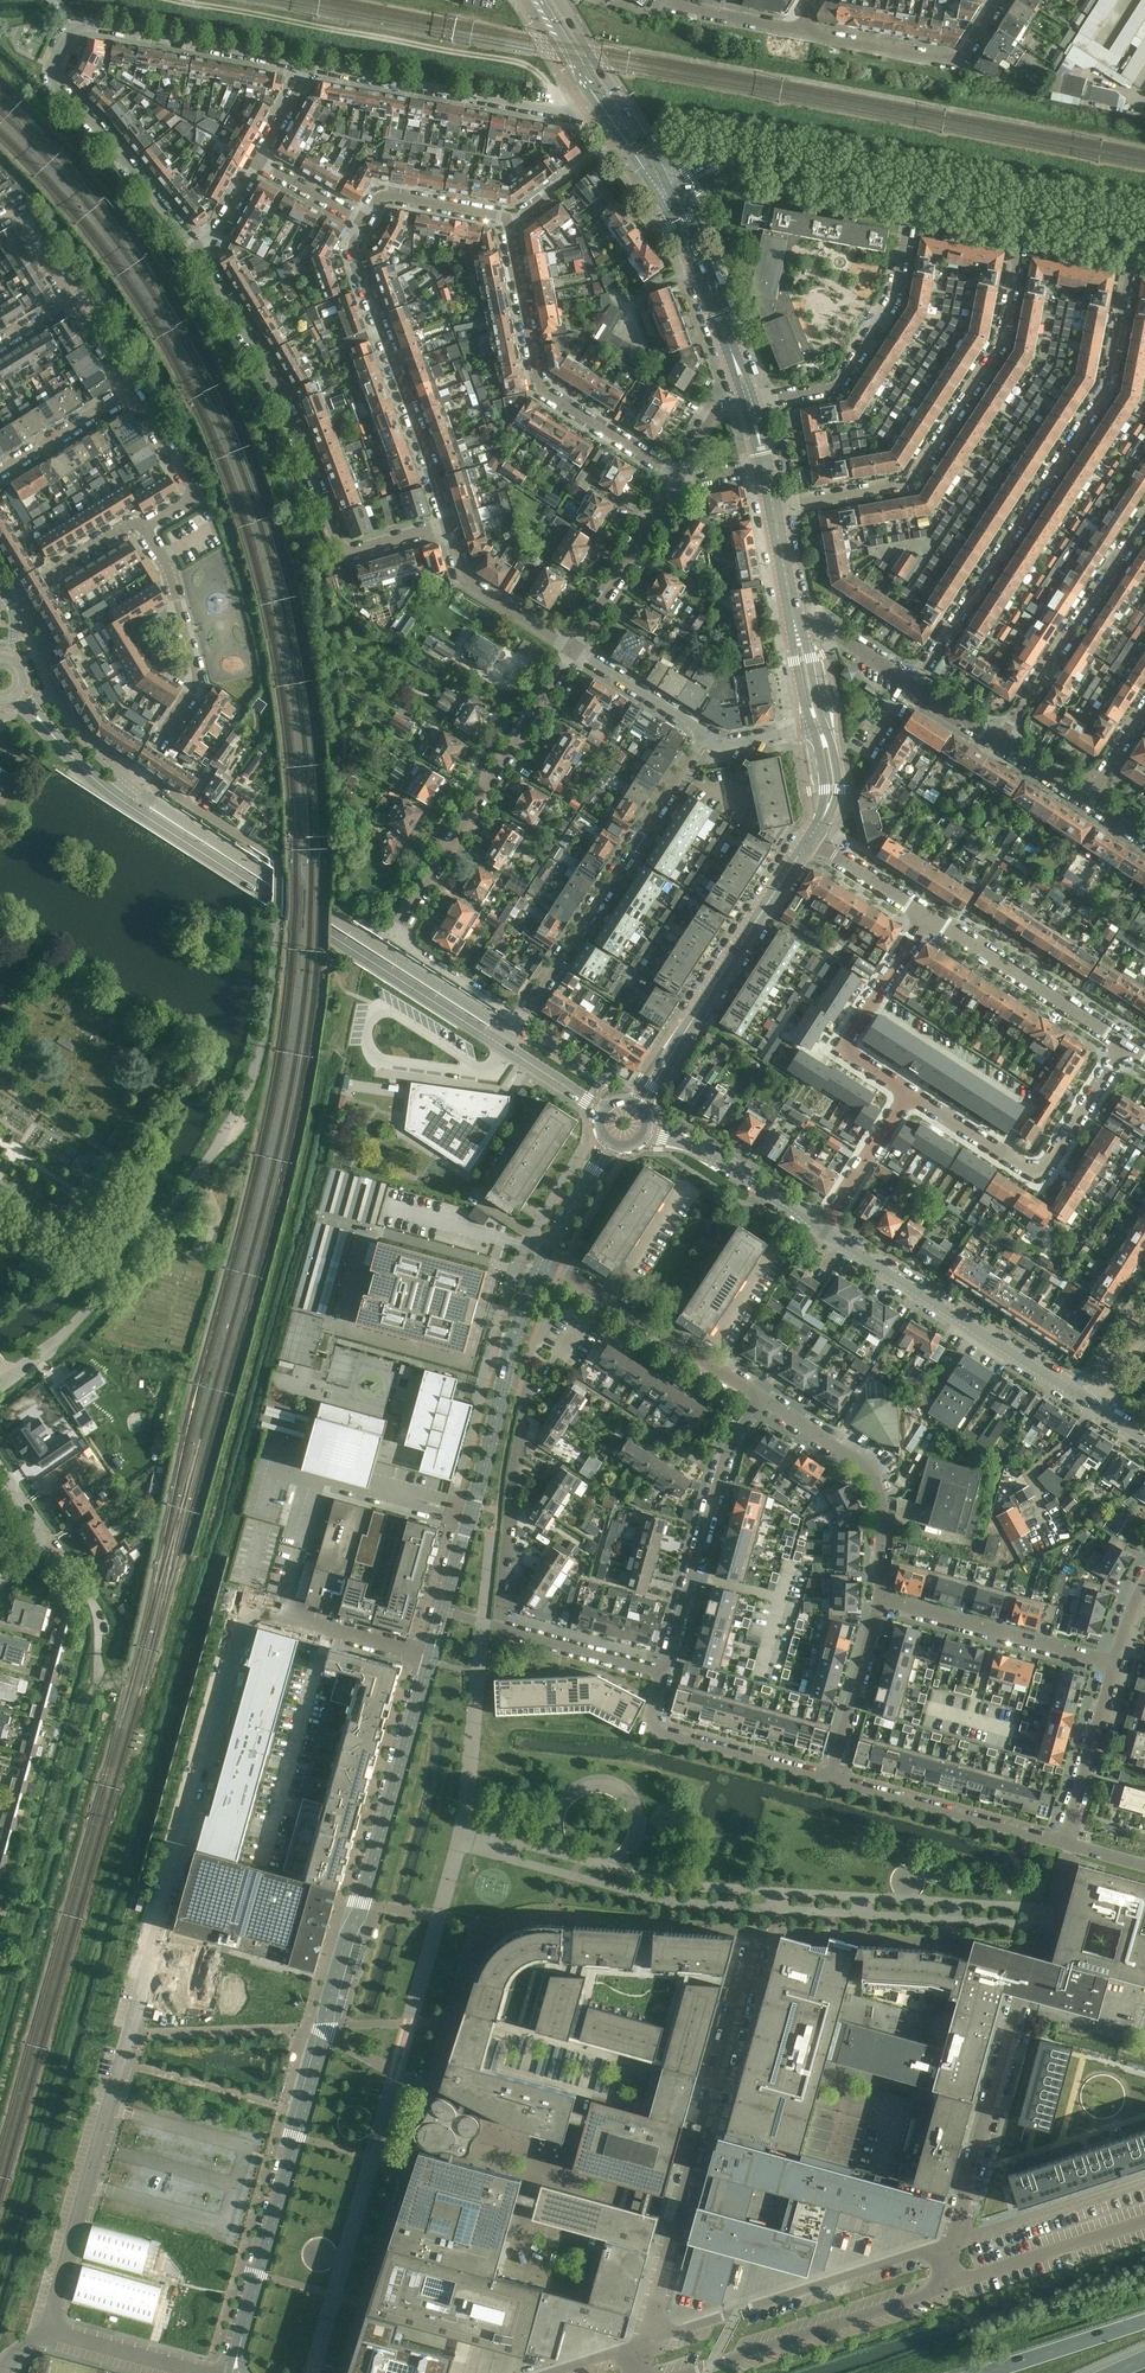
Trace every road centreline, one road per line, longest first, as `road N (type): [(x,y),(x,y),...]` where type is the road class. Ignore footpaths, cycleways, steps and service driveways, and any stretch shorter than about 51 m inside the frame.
road 1 (track): [(350,994),(0,2257)]
road 2 (unclassified): [(47,2333),(248,1603),(432,1657)]
road 3 (unclassified): [(234,2372),(432,1657)]
road 4 (residential): [(306,65),(80,24),(59,52),(54,83),(197,250)]
road 5 (residential): [(911,689),(1108,387),(1135,239)]
road 6 (residential): [(573,649),(394,936),(522,1020)]
road 7 (tertiary): [(504,1047),(120,799)]
road 8 (residential): [(197,250),(261,358),(344,554),(448,525)]
road 9 (residential): [(1030,215),(1001,346),(912,482),(773,508)]
road 10 (residential): [(952,2244),(1069,1845)]
road 11 (track): [(555,113),(546,81),(516,62),(175,0)]
road 12 (residential): [(645,2341),(755,1941)]
road 13 (residential): [(0,1385),(114,1281),(204,1166),(246,1091)]
road 14 (residential): [(706,734),(522,1020)]
road 15 (residential): [(507,219),(539,388),(678,476)]
road 16 (residential): [(448,525),(352,245),(362,220)]
road 17 (residential): [(952,2244),(645,2341)]
road 18 (residential): [(1088,1405),(822,1231)]
road 19 (tertiary): [(641,1107),(809,839)]
road 20 (residential): [(689,2372),(947,2286),(952,2244)]
road 21 (residential): [(908,1094),(1037,1177),(1126,1044)]
road 22 (residential): [(749,404),(838,387),(896,299),(915,197)]
road 23 (residential): [(663,1672),(725,1454),(761,1398)]
road 24 (residential): [(139,774),(198,681),(176,583),(144,530)]
road 25 (residential): [(1144,520),(996,745)]
road 26 (residential): [(570,114),(306,65)]
road 27 (residential): [(880,1598),(884,1507),(878,1479),(761,1398)]
road 28 (unclassified): [(444,1611),(506,1367)]
road 29 (residential): [(1069,1845),(829,1778)]
road 30 (residential): [(498,1626),(528,1394),(519,1383)]
road 31 (residential): [(829,1778),(647,1729),(663,1672)]
road 32 (residential): [(880,1598),(1116,1664)]
road 33 (residential): [(1126,1044),(926,919)]
road 34 (residential): [(801,32),(959,62),(1000,0)]
road 35 (residential): [(926,919),(843,1052),(908,1094)]
road 36 (residential): [(822,1231),(696,1148),(647,1130)]
road 37 (residential): [(573,649),(678,476)]
road 38 (residential): [(829,1778),(880,1598)]
road 39 (residential): [(1069,1845),(1116,1664)]
road 40 (residential): [(573,649),(465,580),(448,525)]
road 41 (residential): [(144,530),(196,496),(132,394)]
road 42 (residential): [(498,1626),(663,1672)]
road 43 (residential): [(42,1532),(94,1606),(97,1680)]
road 44 (trunk): [(1144,2323),(989,2372)]
road 45 (residential): [(822,1231),(908,1094)]
road 46 (residential): [(362,220),(383,195),(507,219)]
road 47 (unclassified): [(47,2333),(200,2372)]
road 48 (residential): [(706,734),(573,649)]
road 49 (residential): [(0,475),(132,394)]
road 50 (residential): [(8,597),(127,529),(144,530)]
road 51 (residential): [(703,1359),(781,1237)]
road 52 (secondary): [(634,122),(557,0)]
road 53 (residential): [(660,4),(801,32)]
road 54 (residential): [(926,919),(809,839)]
road 55 (residential): [(609,1298),(684,1184)]
road 56 (residential): [(254,846),(139,774)]
road 57 (unclassified): [(542,1259),(610,1144)]
road 58 (residential): [(911,689),(836,634),(800,628)]
road 59 (tertiary): [(809,839),(839,795),(825,728)]

